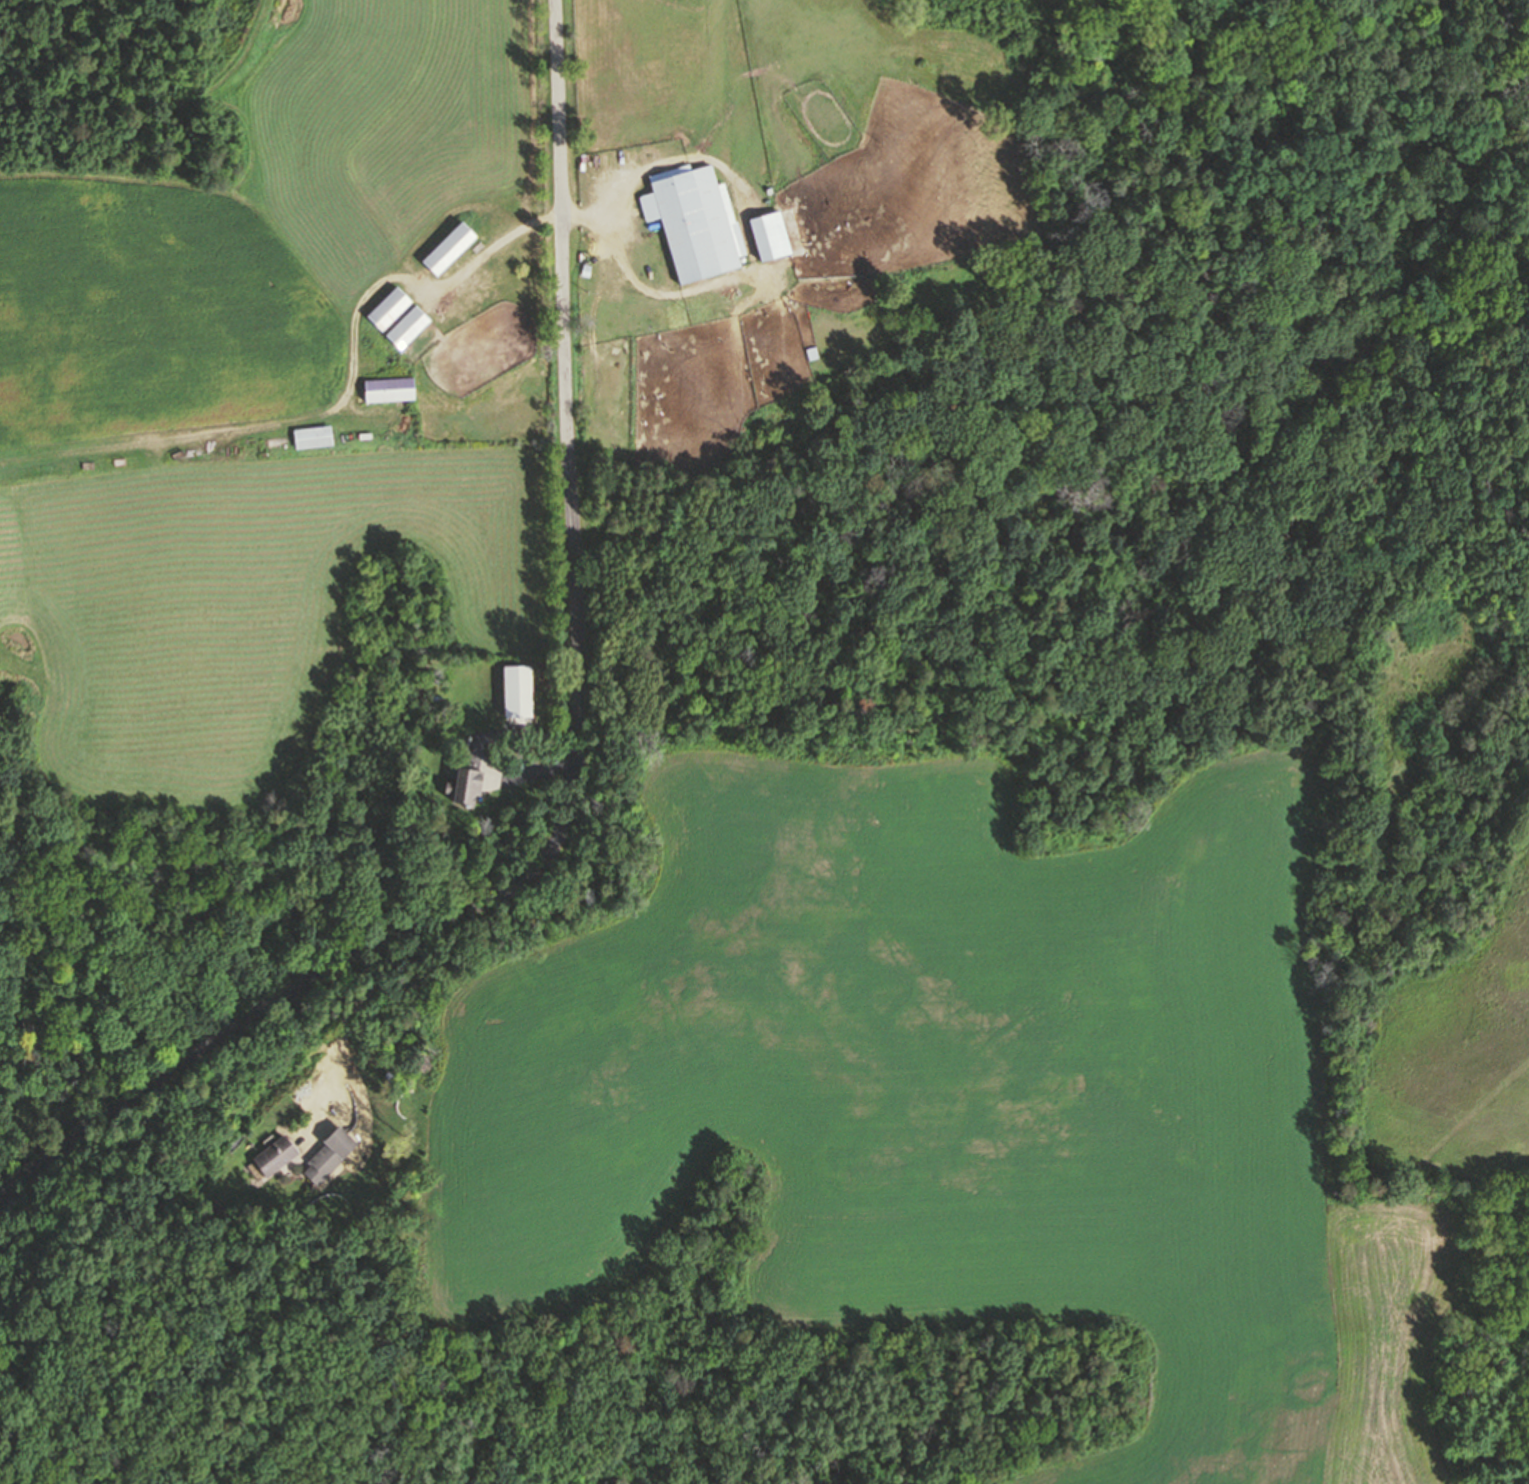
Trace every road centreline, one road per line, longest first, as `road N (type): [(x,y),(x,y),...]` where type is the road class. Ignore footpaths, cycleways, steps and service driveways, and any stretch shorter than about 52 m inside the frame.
road 1 (residential): [(0,1198),(226,1034),(364,948),(522,885),(562,830),(578,747),(579,615),(557,0)]

